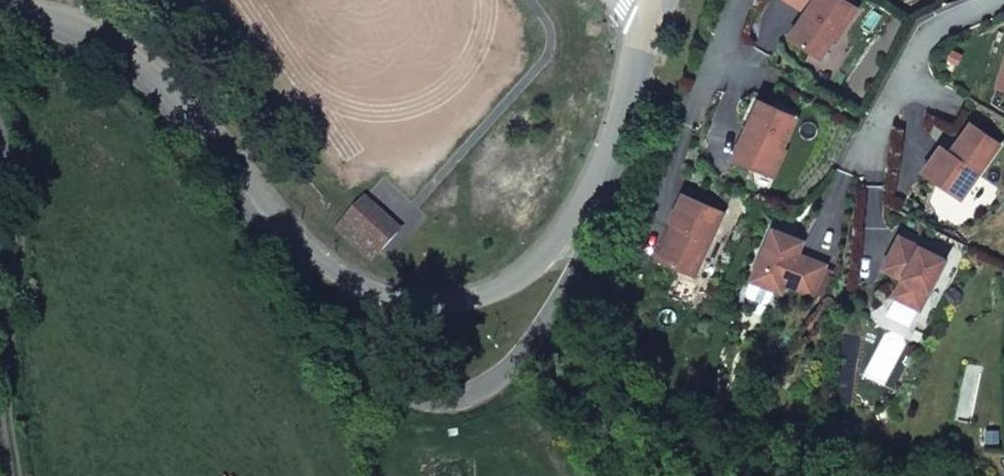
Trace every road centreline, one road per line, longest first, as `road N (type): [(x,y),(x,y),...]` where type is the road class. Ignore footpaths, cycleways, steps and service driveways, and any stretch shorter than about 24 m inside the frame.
road 1 (tertiary): [(662,34),(557,258),(487,295),(407,301),(334,265),(118,55),(55,21),(0,8)]
road 2 (track): [(0,126),(17,198),(4,434),(12,475)]
road 3 (residential): [(863,154),(930,33),(1003,0)]

